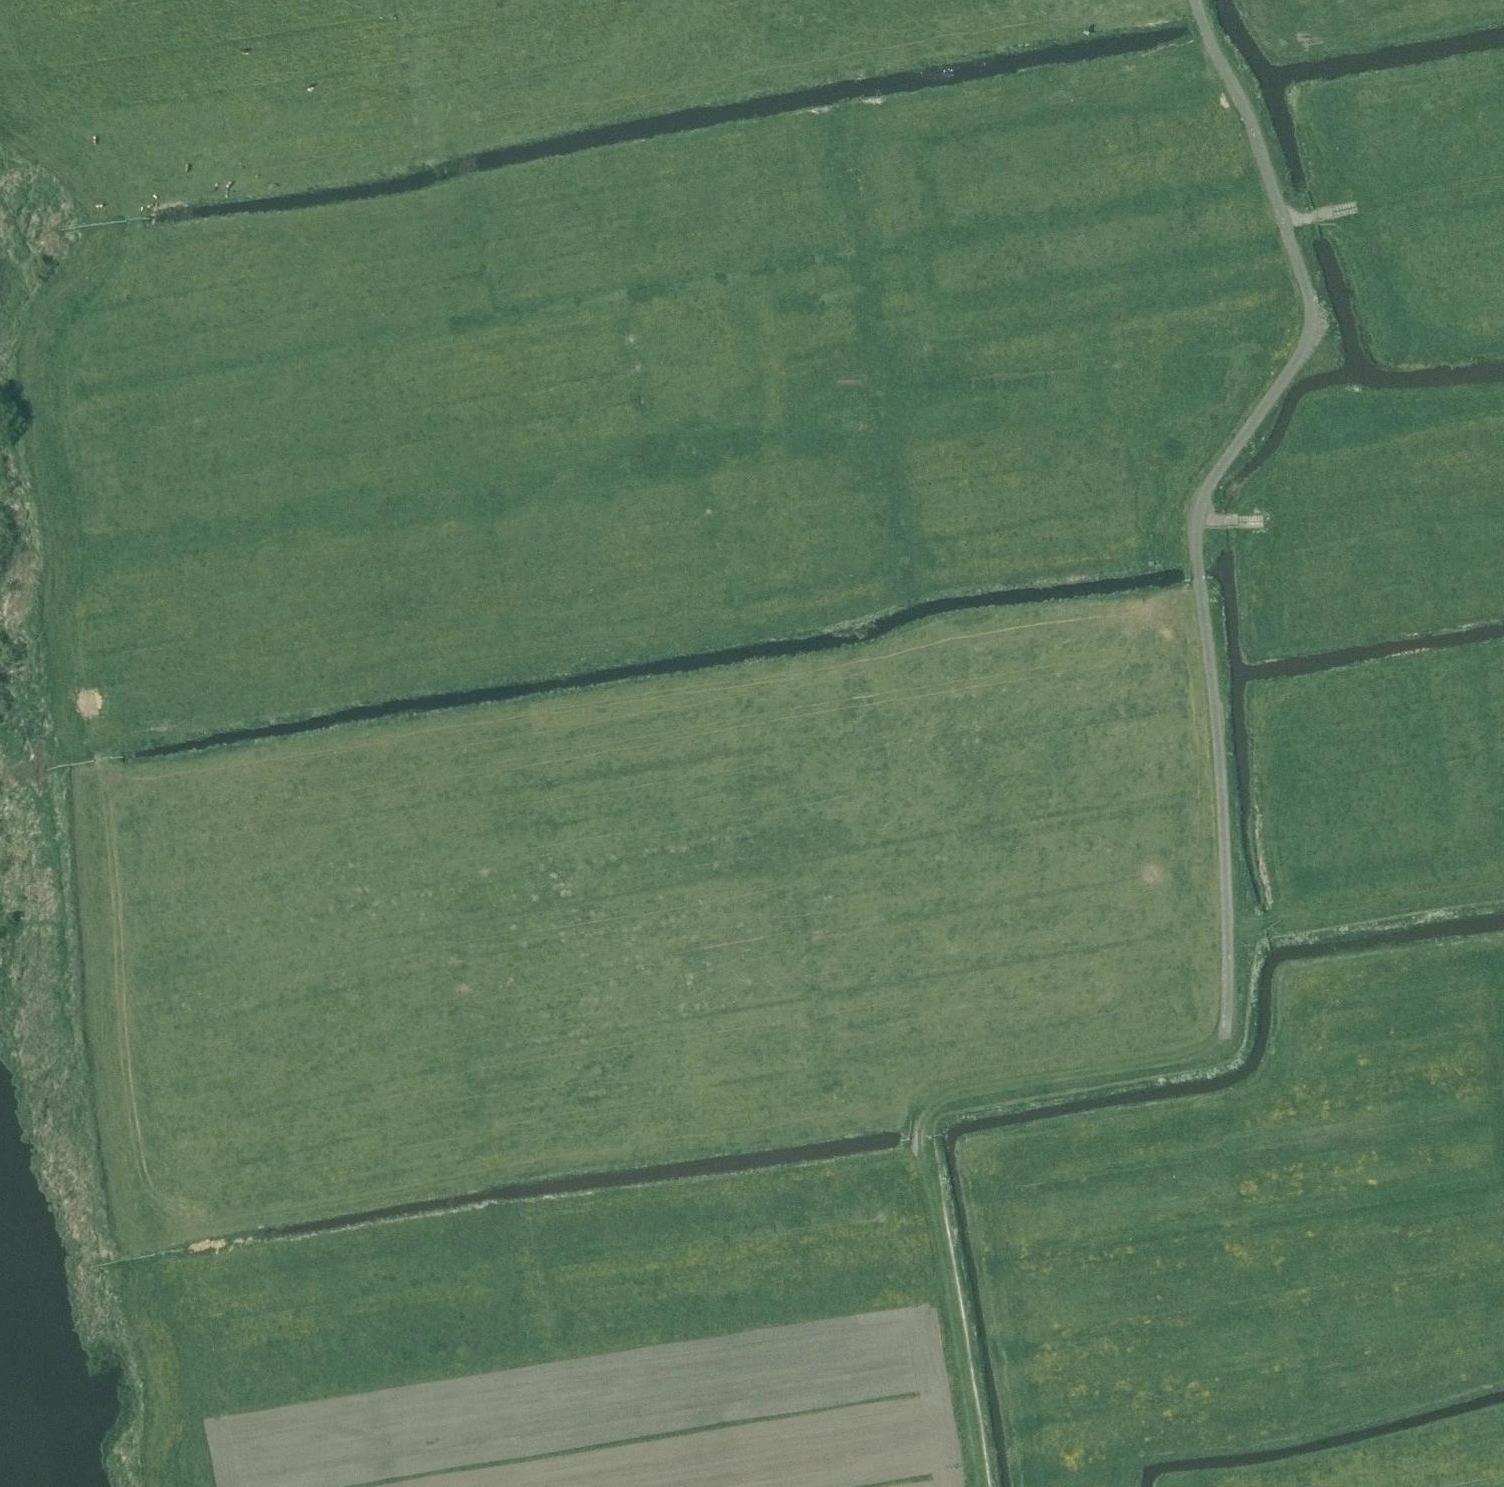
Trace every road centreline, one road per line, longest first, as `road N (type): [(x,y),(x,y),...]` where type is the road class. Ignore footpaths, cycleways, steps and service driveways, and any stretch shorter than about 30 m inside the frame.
road 1 (track): [(1225,1031),(1207,1051),(950,1097),(921,1121),(973,1486)]

